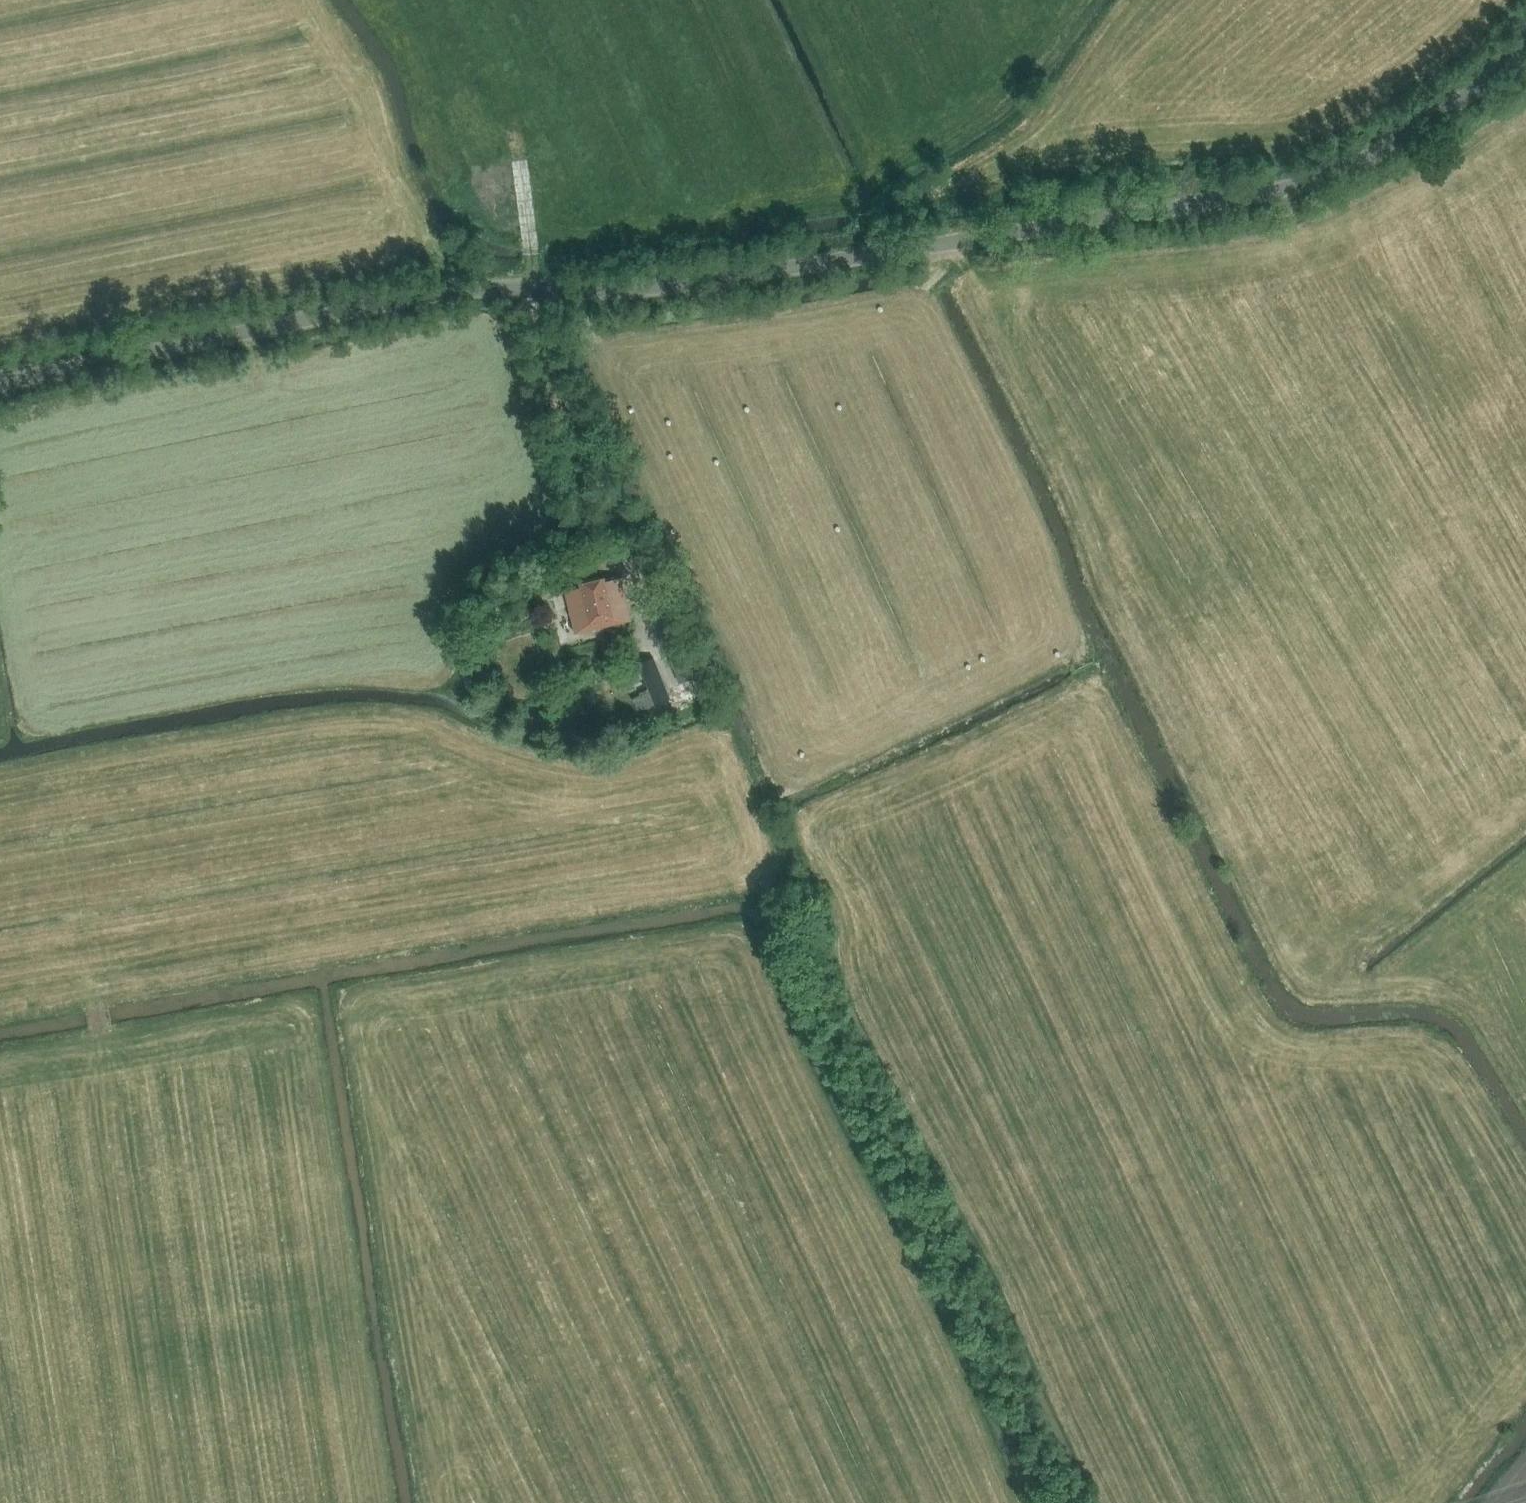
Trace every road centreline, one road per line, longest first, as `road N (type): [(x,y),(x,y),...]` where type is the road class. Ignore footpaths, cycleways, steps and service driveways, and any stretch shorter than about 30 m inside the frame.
road 1 (unclassified): [(0,384),(355,307),(481,292),(673,286),(1229,215),(1386,170),(1525,50)]

